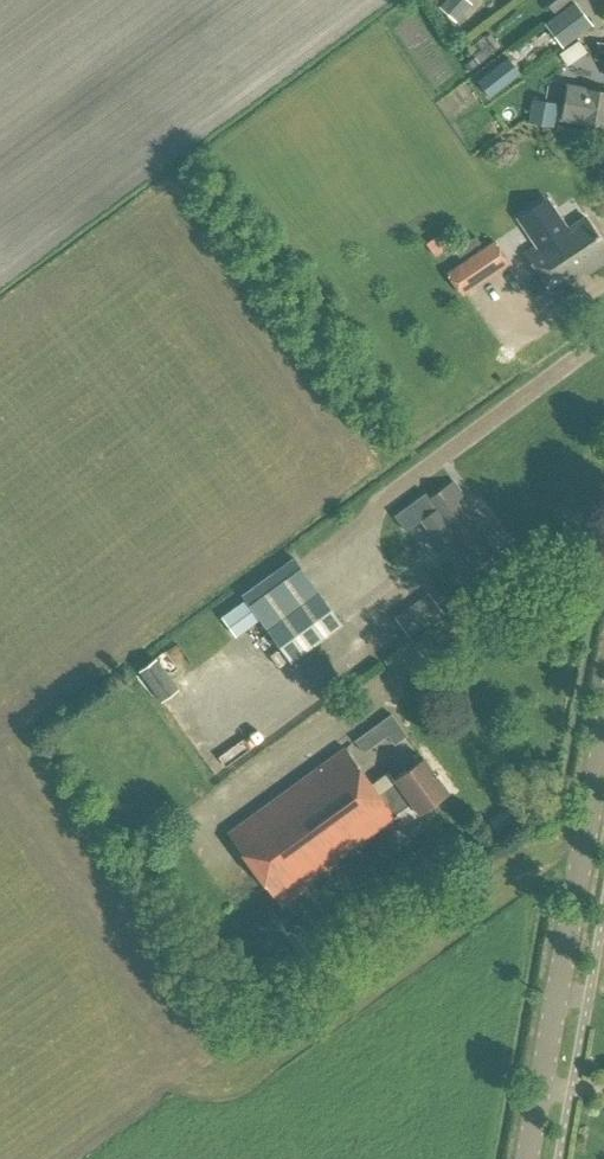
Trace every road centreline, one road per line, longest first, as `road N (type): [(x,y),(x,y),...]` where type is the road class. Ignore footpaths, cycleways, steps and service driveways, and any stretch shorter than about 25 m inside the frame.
road 1 (secondary): [(527,1158),(603,741)]

